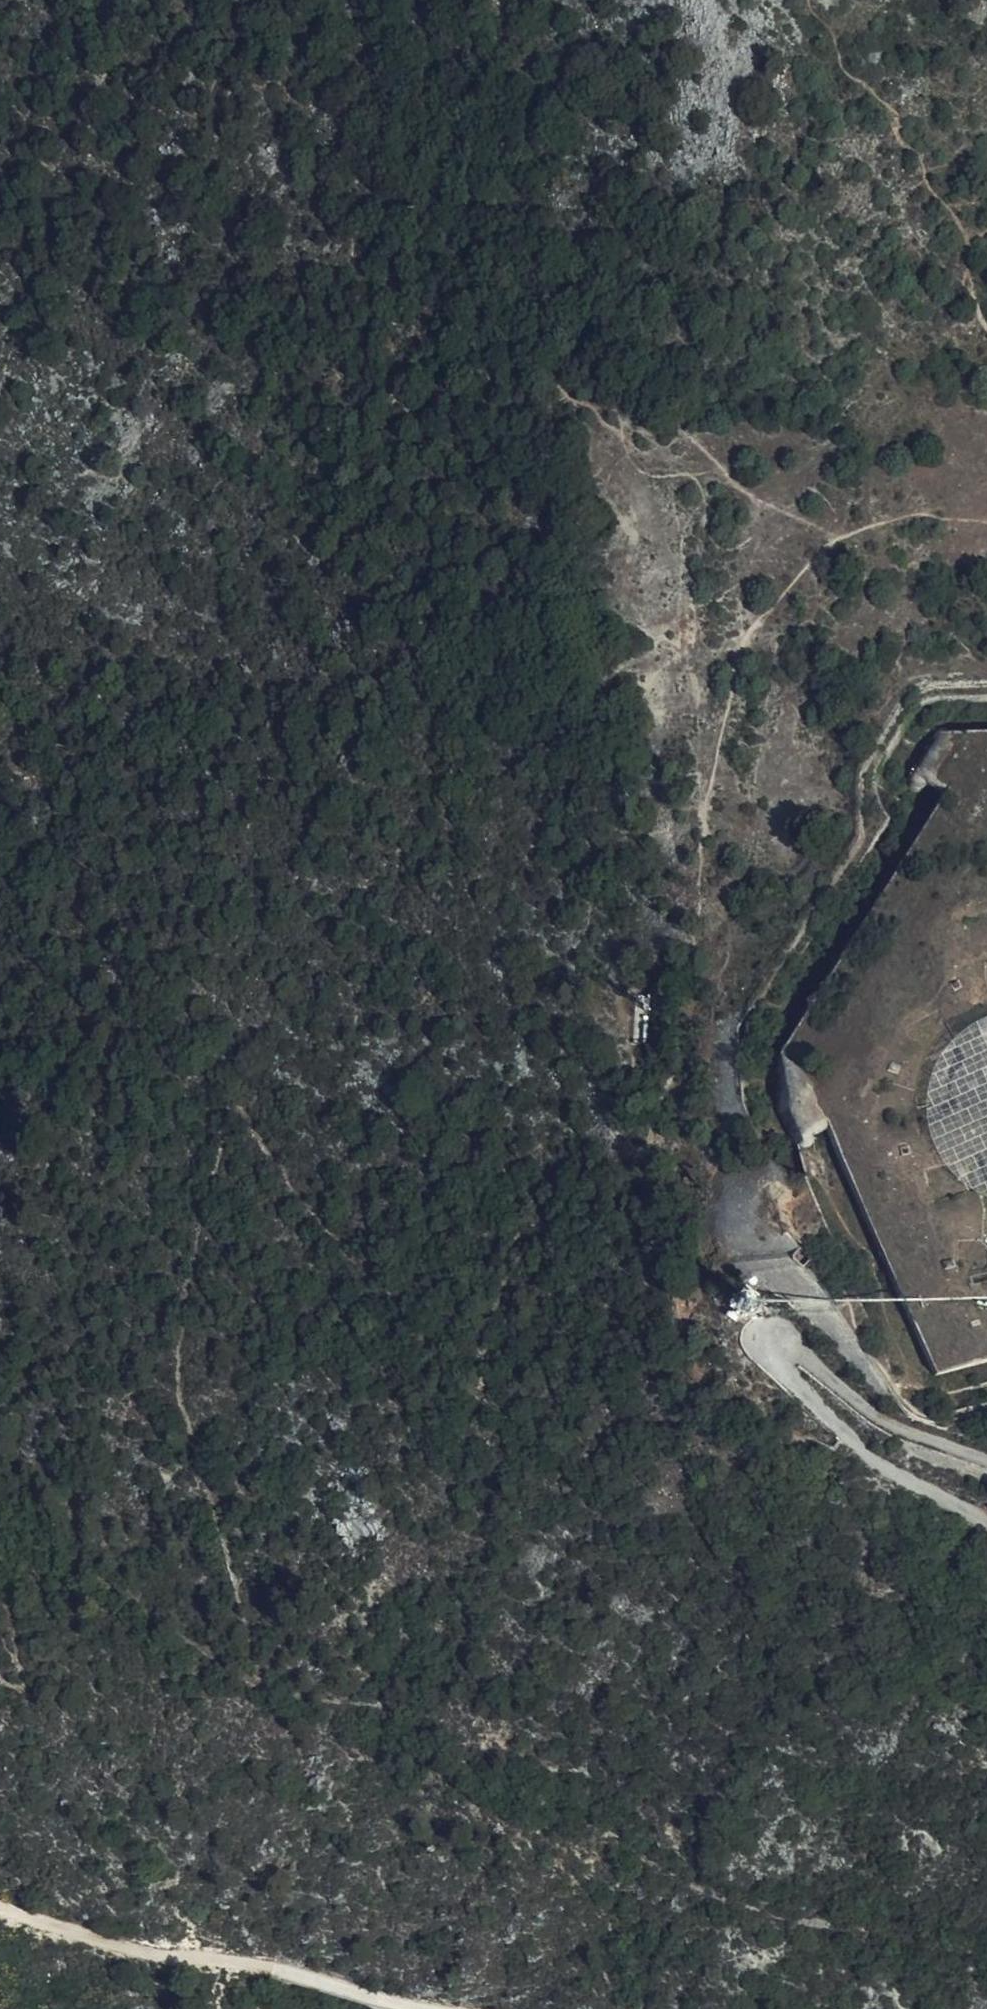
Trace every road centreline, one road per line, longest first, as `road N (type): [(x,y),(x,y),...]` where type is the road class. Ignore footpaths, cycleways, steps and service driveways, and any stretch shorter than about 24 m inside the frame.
road 1 (unclassified): [(986,1520),(873,1460),(783,1369),(774,1348),(794,1343),(895,1427),(986,1460)]
road 2 (track): [(426,2008),(275,1968),(132,1949),(0,1910)]

